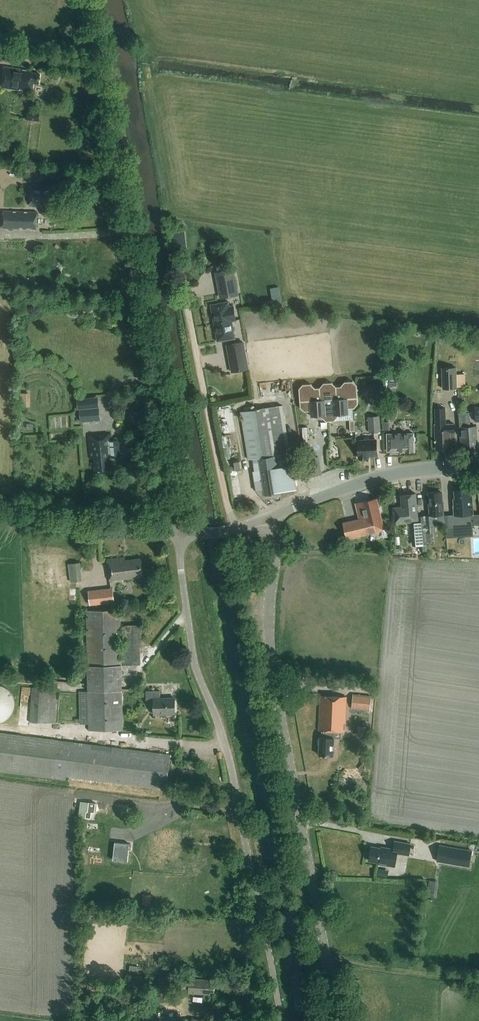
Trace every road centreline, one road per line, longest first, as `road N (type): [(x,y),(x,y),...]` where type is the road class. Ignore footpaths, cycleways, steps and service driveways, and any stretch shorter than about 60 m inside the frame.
road 1 (unclassified): [(183,533),(88,0)]
road 2 (unclassified): [(337,1020),(271,662),(270,516)]
road 3 (unclassified): [(279,1020),(234,783),(194,665),(183,533)]
road 4 (track): [(235,528),(184,303)]
road 5 (tertiary): [(270,516),(394,471),(478,463)]
road 6 (tertiary): [(183,533),(0,512)]
road 7 (track): [(478,981),(325,958)]

